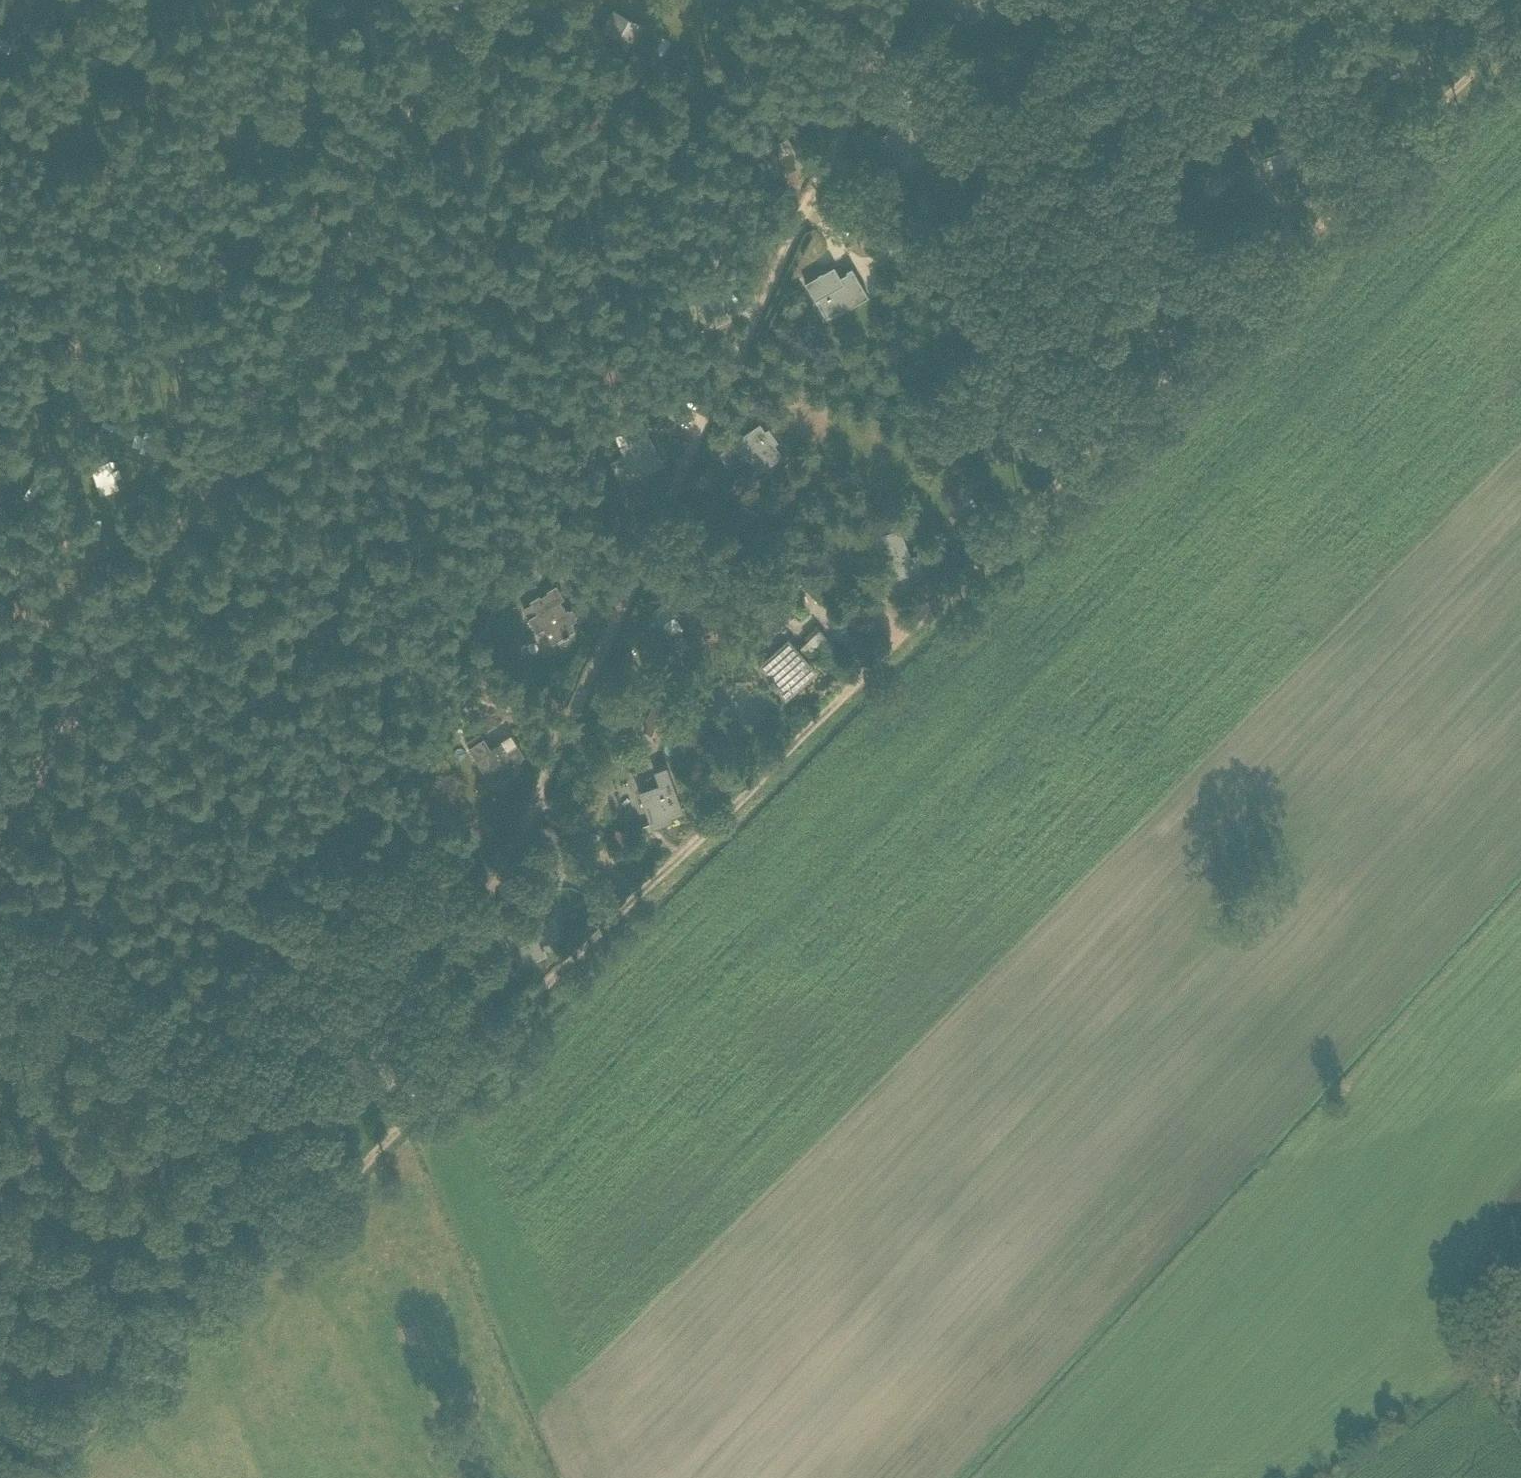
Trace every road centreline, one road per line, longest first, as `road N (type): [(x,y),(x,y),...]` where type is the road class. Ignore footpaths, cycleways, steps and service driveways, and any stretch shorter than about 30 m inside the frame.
road 1 (track): [(423,1135),(699,877),(1520,25)]
road 2 (track): [(0,859),(465,0)]
road 3 (unclassified): [(0,555),(73,417),(76,328),(90,262),(185,88),(264,0)]
road 4 (track): [(423,1135),(64,1477)]

